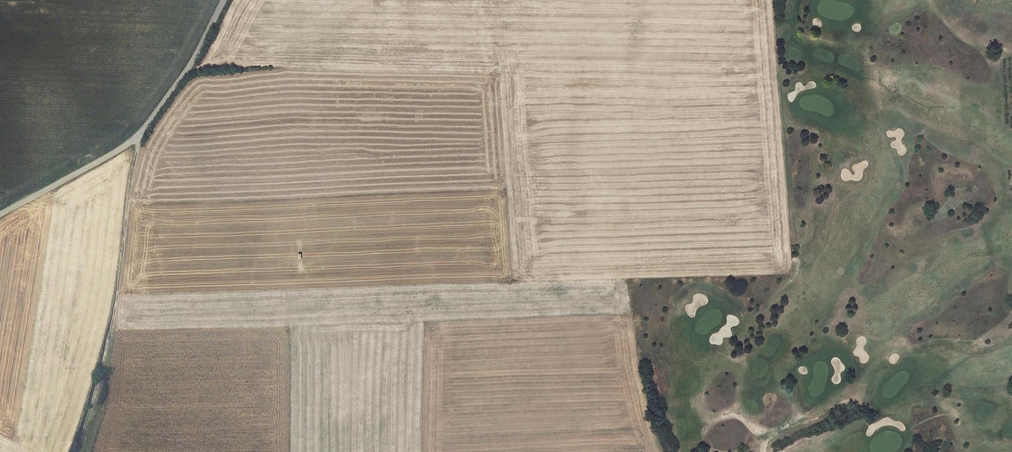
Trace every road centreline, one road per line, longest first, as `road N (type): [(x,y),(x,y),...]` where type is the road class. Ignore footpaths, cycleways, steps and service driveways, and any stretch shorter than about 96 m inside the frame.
road 1 (unclassified): [(0,216),(138,137),(225,0)]
road 2 (track): [(138,137),(112,330),(77,451)]

